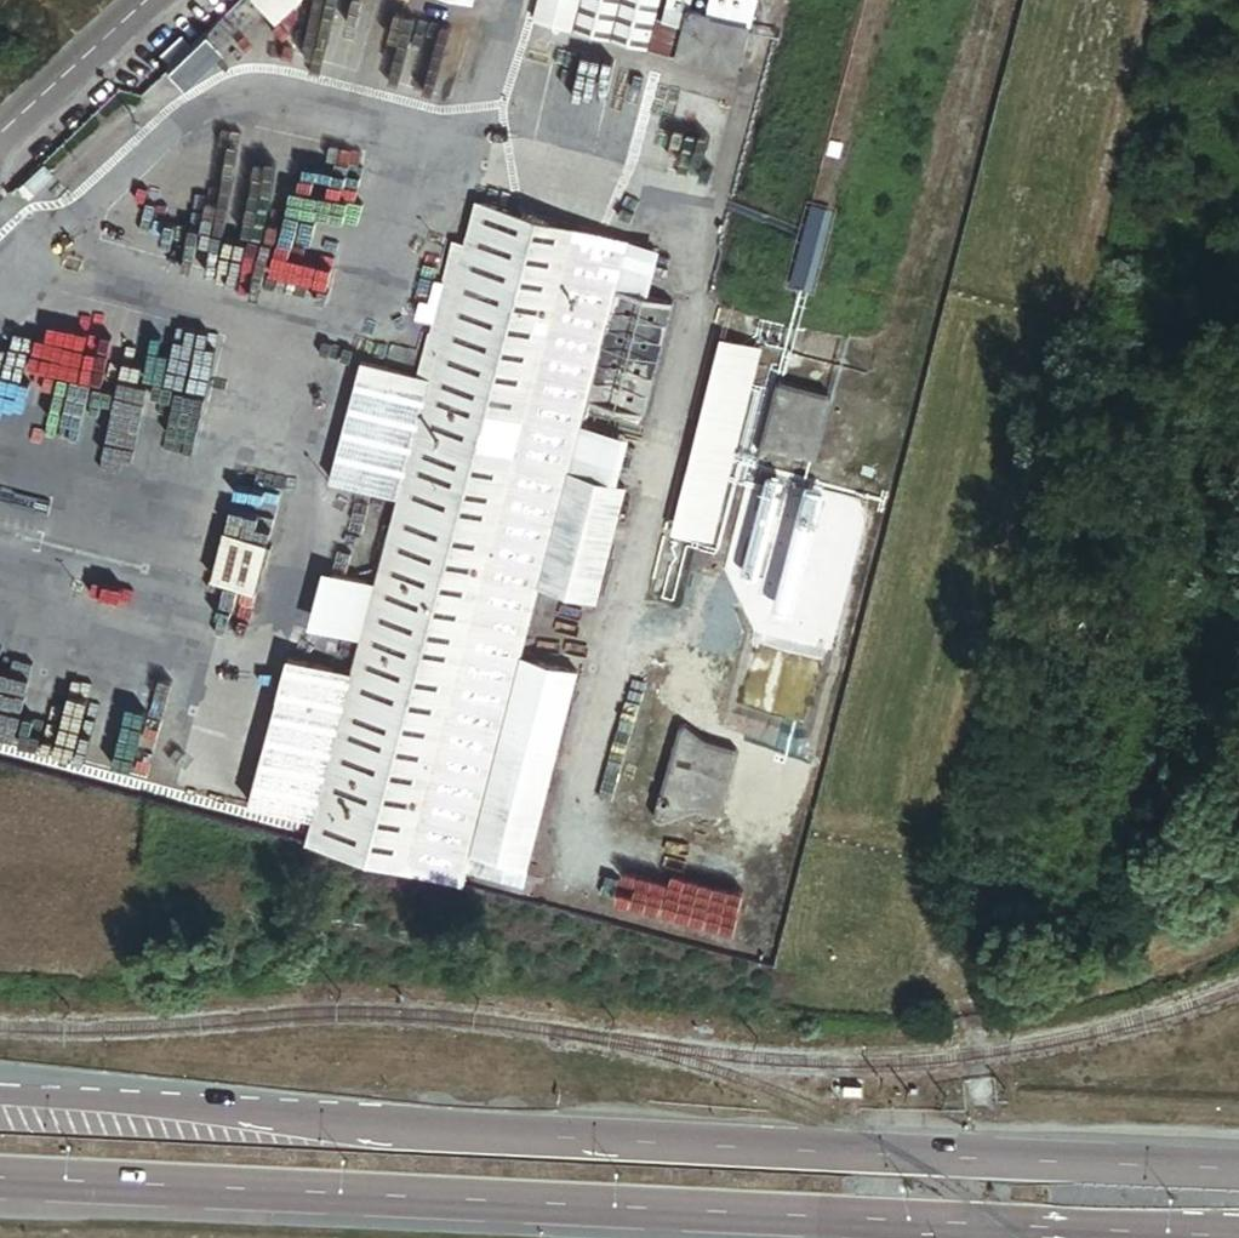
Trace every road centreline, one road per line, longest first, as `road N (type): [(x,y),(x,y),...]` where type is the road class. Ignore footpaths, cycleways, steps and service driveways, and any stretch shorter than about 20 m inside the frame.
road 1 (secondary): [(0,1182),(1238,1237)]
road 2 (secondary): [(1238,1173),(224,1116)]
road 3 (secondary): [(224,1116),(0,1081)]
road 4 (secondary): [(224,1116),(0,1102)]
road 5 (unclassified): [(151,0),(0,138)]

